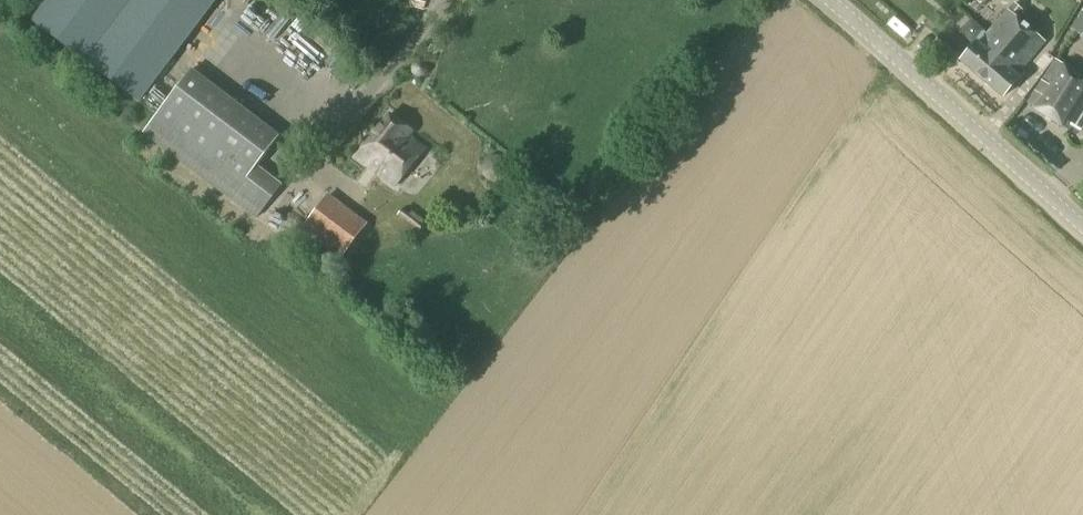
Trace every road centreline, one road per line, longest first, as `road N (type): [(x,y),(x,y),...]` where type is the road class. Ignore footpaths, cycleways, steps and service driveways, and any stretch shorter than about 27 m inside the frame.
road 1 (tertiary): [(1082,223),(817,0)]

